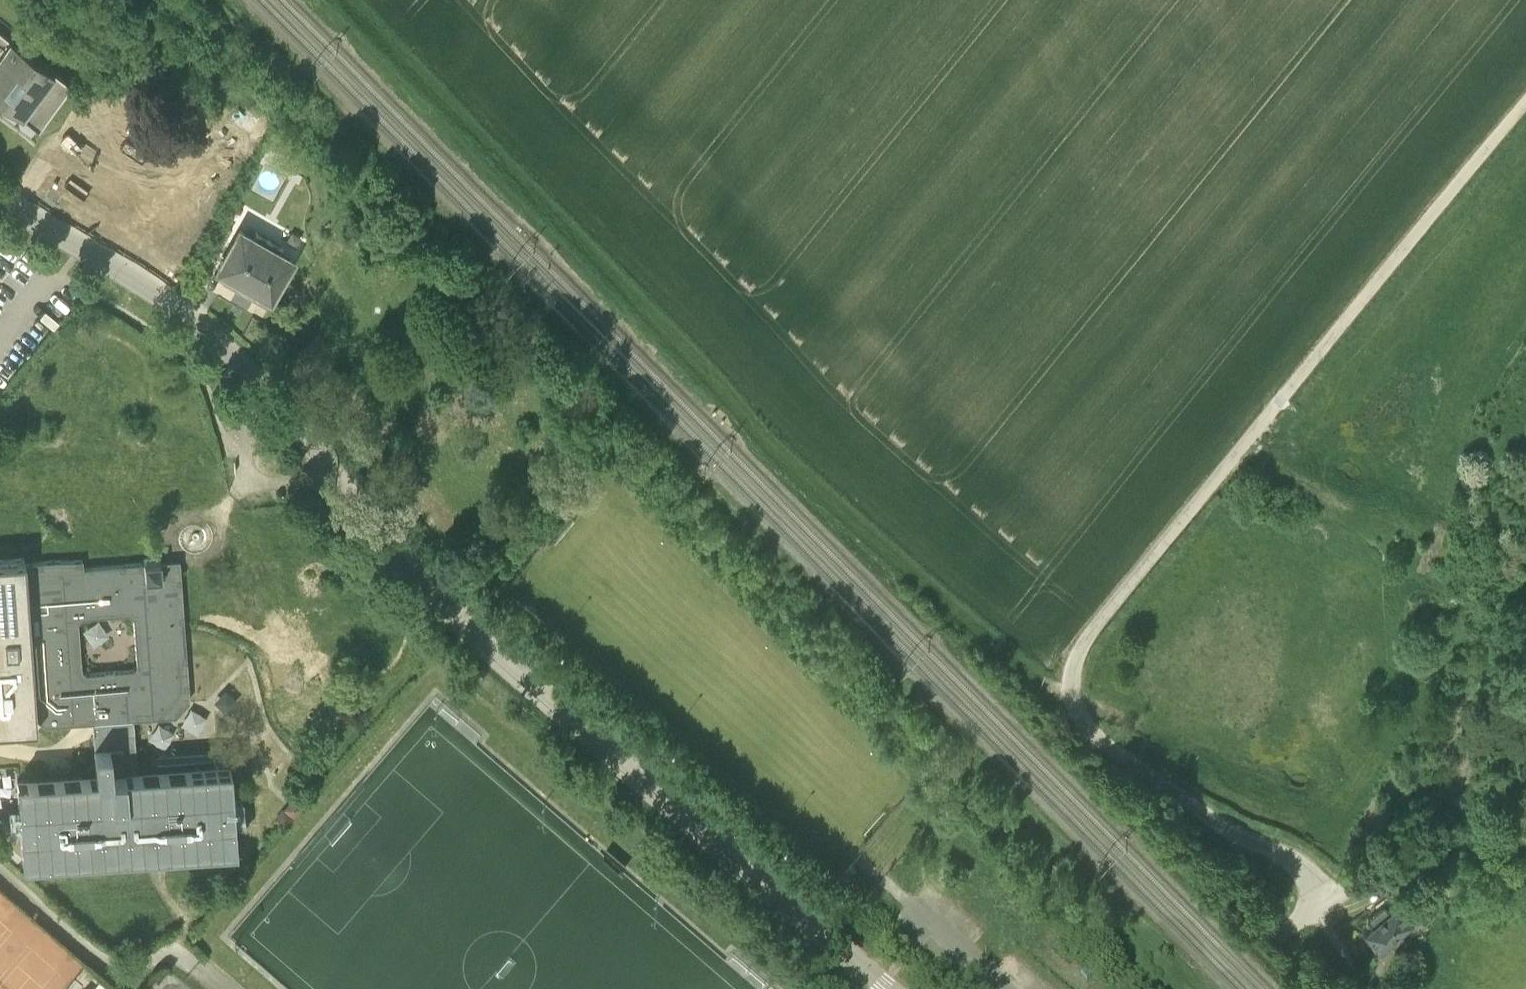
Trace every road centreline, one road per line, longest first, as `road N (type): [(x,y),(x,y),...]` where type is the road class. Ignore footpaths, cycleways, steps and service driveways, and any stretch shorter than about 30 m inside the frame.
road 1 (unclassified): [(1227,988),(1326,899),(1300,868),(1186,804),(1100,742),(1076,709),(1075,664),(1095,627),(1525,101)]
road 2 (residential): [(886,983),(738,870),(443,601),(257,382),(192,319),(0,201)]

